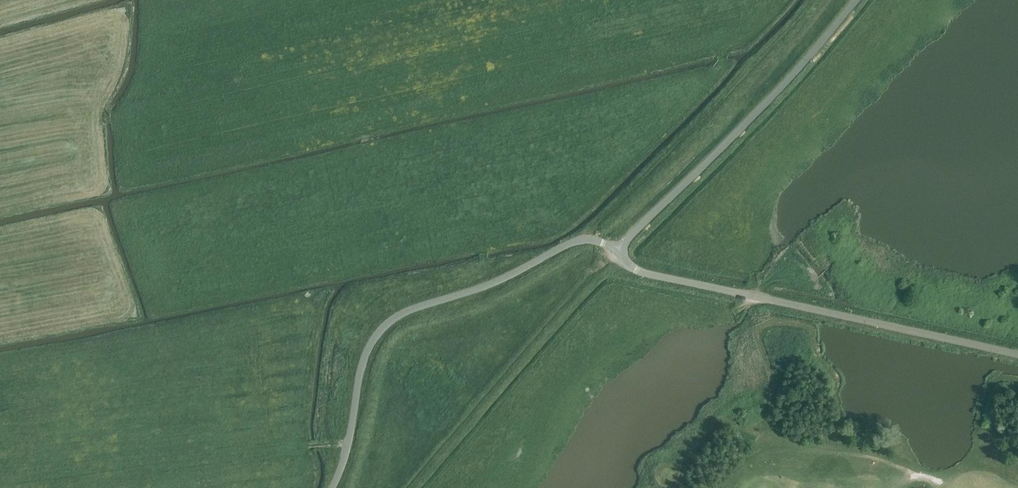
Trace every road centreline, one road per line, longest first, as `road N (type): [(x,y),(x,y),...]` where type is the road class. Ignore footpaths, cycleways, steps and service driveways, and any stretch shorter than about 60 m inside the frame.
road 1 (unclassified): [(332,487),(362,366),(389,322),(578,240),(619,249)]
road 2 (unclassified): [(1017,355),(646,274),(619,249)]
road 3 (unclassified): [(619,249),(857,0)]

